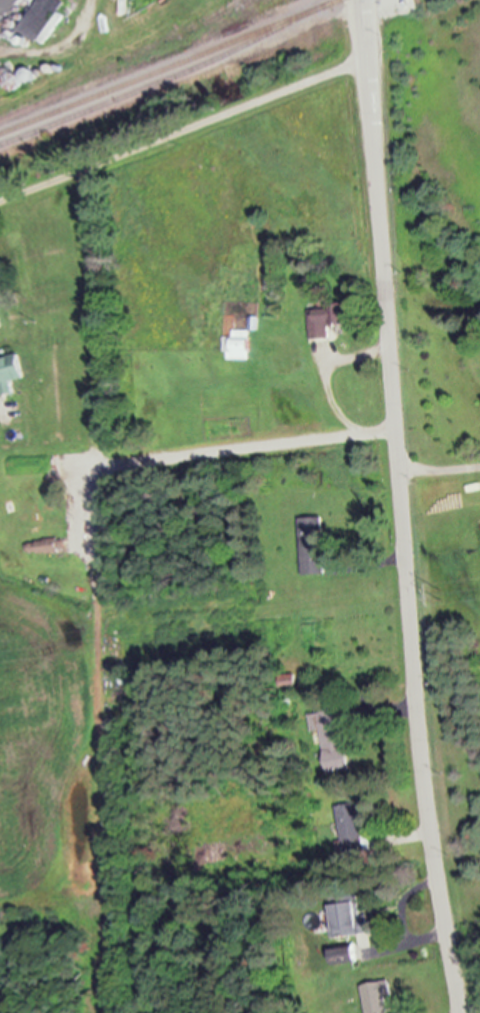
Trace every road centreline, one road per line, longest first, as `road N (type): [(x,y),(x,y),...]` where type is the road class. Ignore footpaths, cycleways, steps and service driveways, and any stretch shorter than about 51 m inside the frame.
road 1 (residential): [(463,1012),(436,869),(367,56)]

